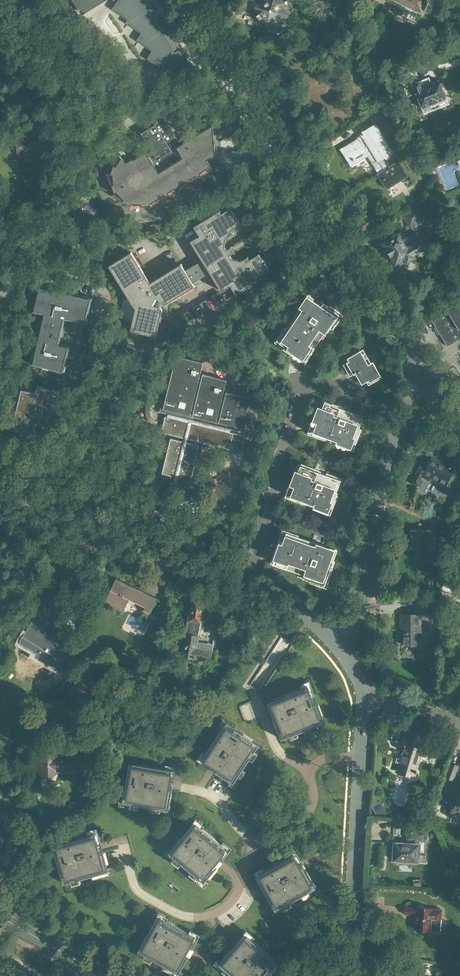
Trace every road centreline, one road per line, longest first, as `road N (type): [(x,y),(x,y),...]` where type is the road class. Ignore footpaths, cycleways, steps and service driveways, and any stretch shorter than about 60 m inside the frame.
road 1 (residential): [(190,0),(418,377)]
road 2 (residential): [(345,640),(230,577),(0,496)]
road 3 (residential): [(364,689),(338,975)]
road 4 (residential): [(398,440),(369,547),(371,597),(345,640)]

